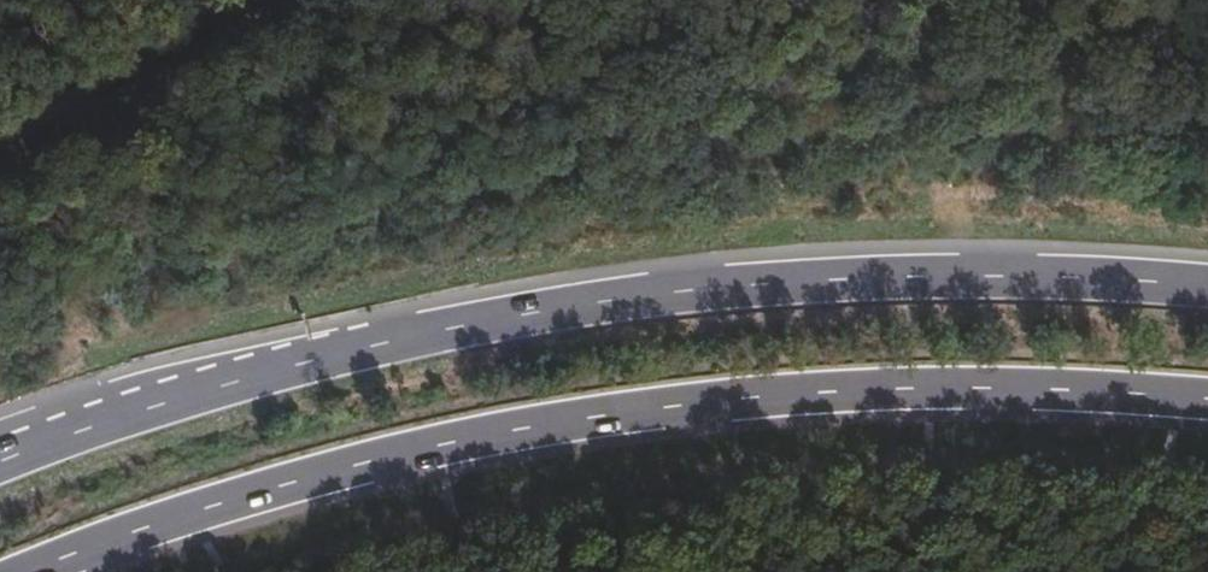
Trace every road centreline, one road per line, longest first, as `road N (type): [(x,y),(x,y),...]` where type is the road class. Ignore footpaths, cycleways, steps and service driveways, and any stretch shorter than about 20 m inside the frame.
road 1 (trunk): [(1207,290),(1082,277),(918,277),(757,285),(593,306),(348,352),(182,396),(0,464)]
road 2 (trunk): [(33,571),(203,510),(429,452),(612,418),(907,395),(1207,405)]

